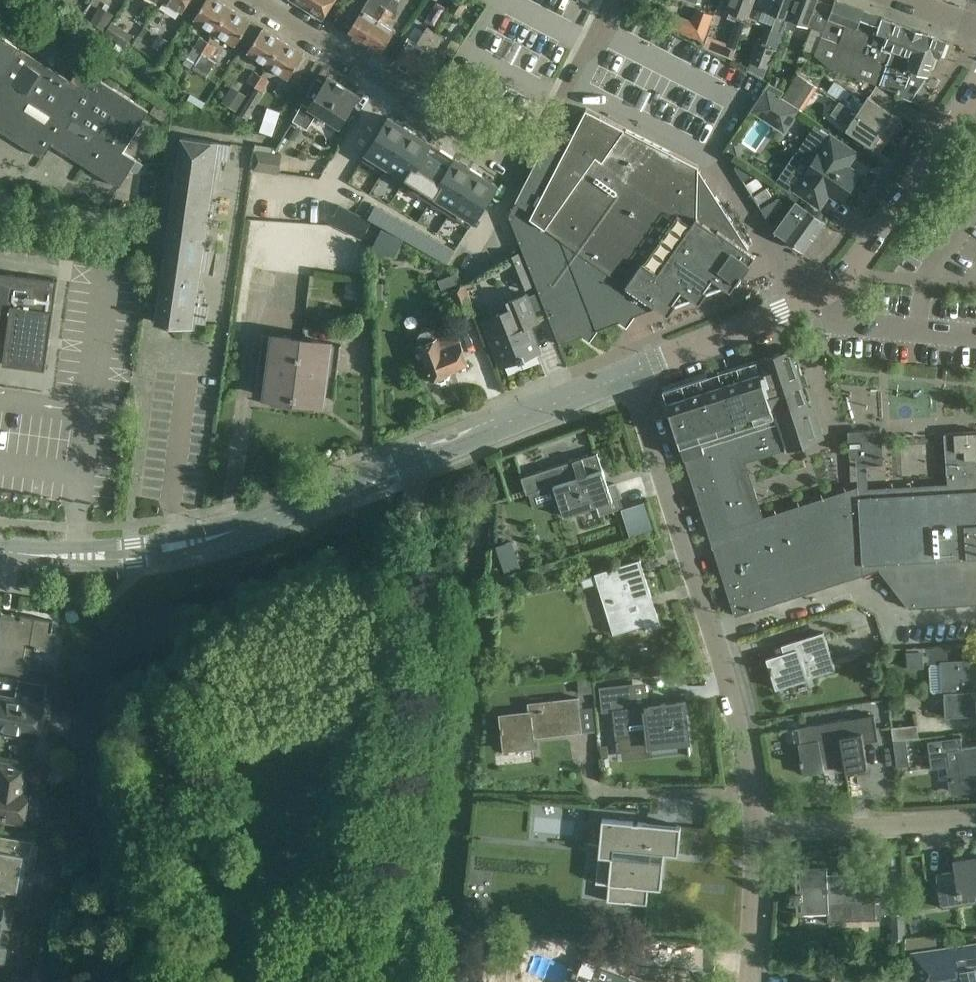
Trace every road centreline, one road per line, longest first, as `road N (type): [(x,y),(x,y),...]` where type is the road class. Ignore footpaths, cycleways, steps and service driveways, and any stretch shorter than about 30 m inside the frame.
road 1 (residential): [(627,375),(191,541),(85,557),(0,552)]
road 2 (residential): [(257,0),(529,169),(619,0)]
road 3 (residential): [(713,633),(627,375)]
road 4 (residential): [(975,91),(827,297)]
road 5 (residential): [(758,830),(975,819)]
road 6 (residential): [(827,297),(627,375)]
road 7 (residential): [(758,830),(739,715),(713,633)]
road 8 (residential): [(827,297),(842,321),(975,336)]
road 9 (residential): [(745,981),(758,830)]
road 10 (residential): [(844,593),(865,586),(902,618),(975,613)]
road 11 (residential): [(844,593),(713,633)]

